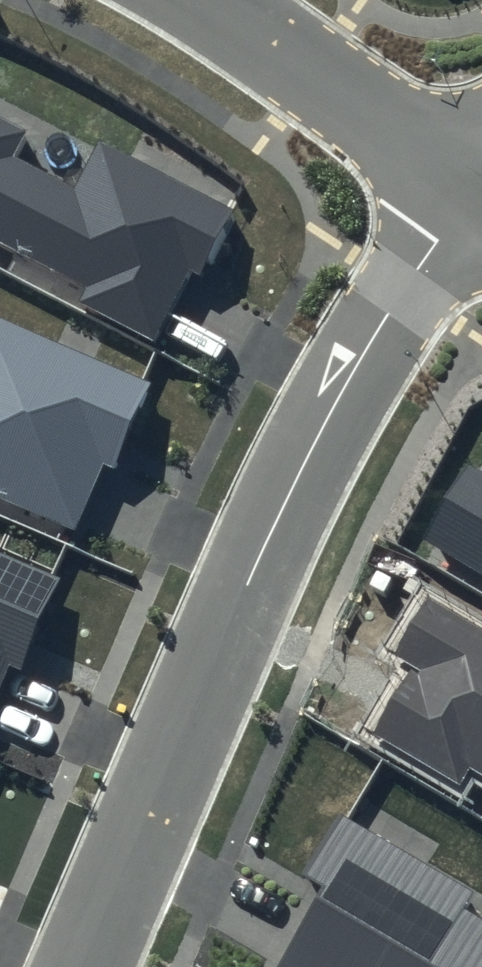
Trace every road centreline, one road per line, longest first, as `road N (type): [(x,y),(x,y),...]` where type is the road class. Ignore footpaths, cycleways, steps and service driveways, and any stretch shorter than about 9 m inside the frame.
road 1 (residential): [(81,966),(167,759),(310,461),(377,335),(478,185)]
road 2 (residential): [(216,0),(478,185)]

